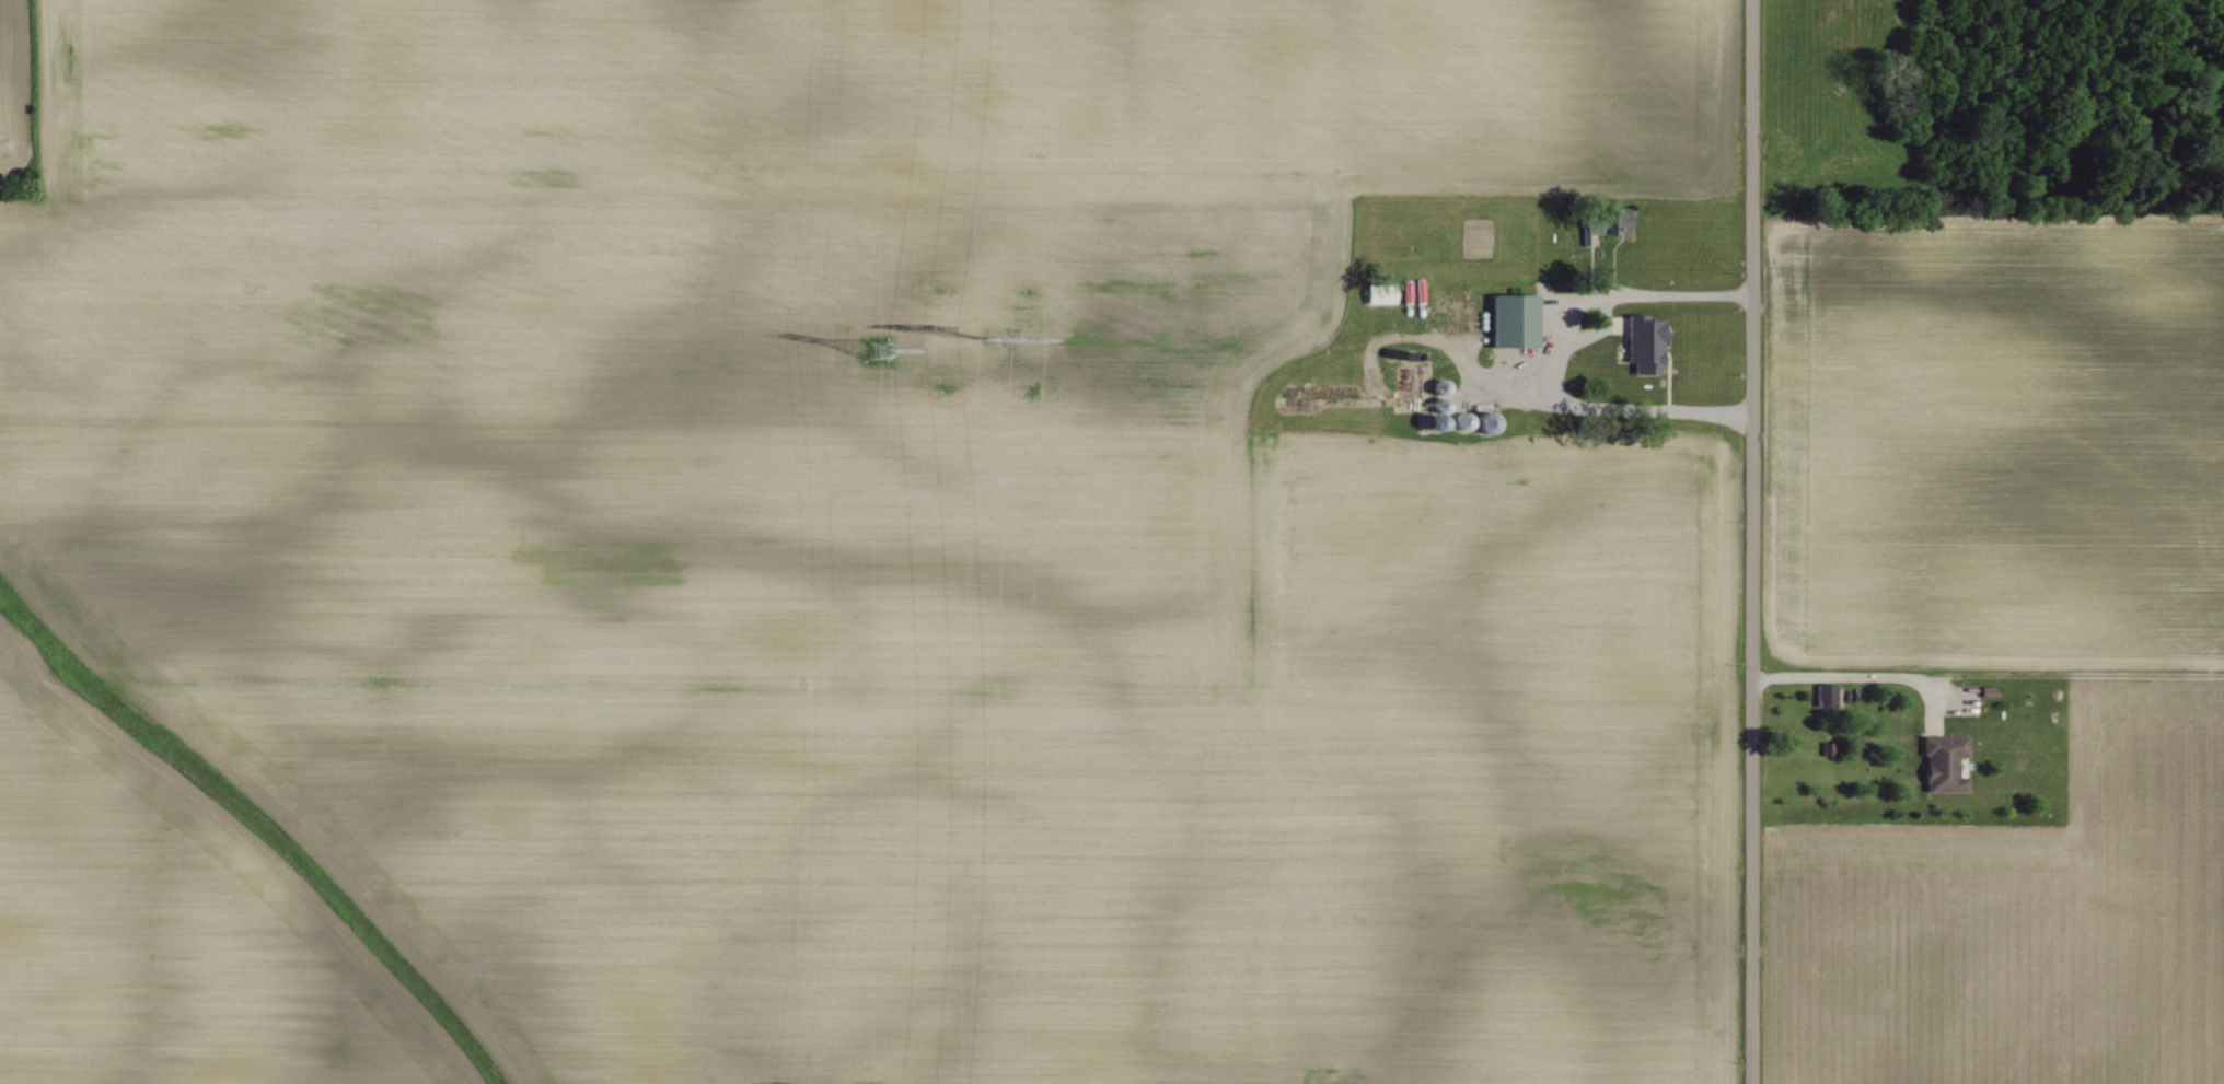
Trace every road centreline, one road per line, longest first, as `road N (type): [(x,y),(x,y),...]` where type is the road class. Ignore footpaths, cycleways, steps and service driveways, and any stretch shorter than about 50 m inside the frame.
road 1 (residential): [(1751,1083),(1751,0)]

